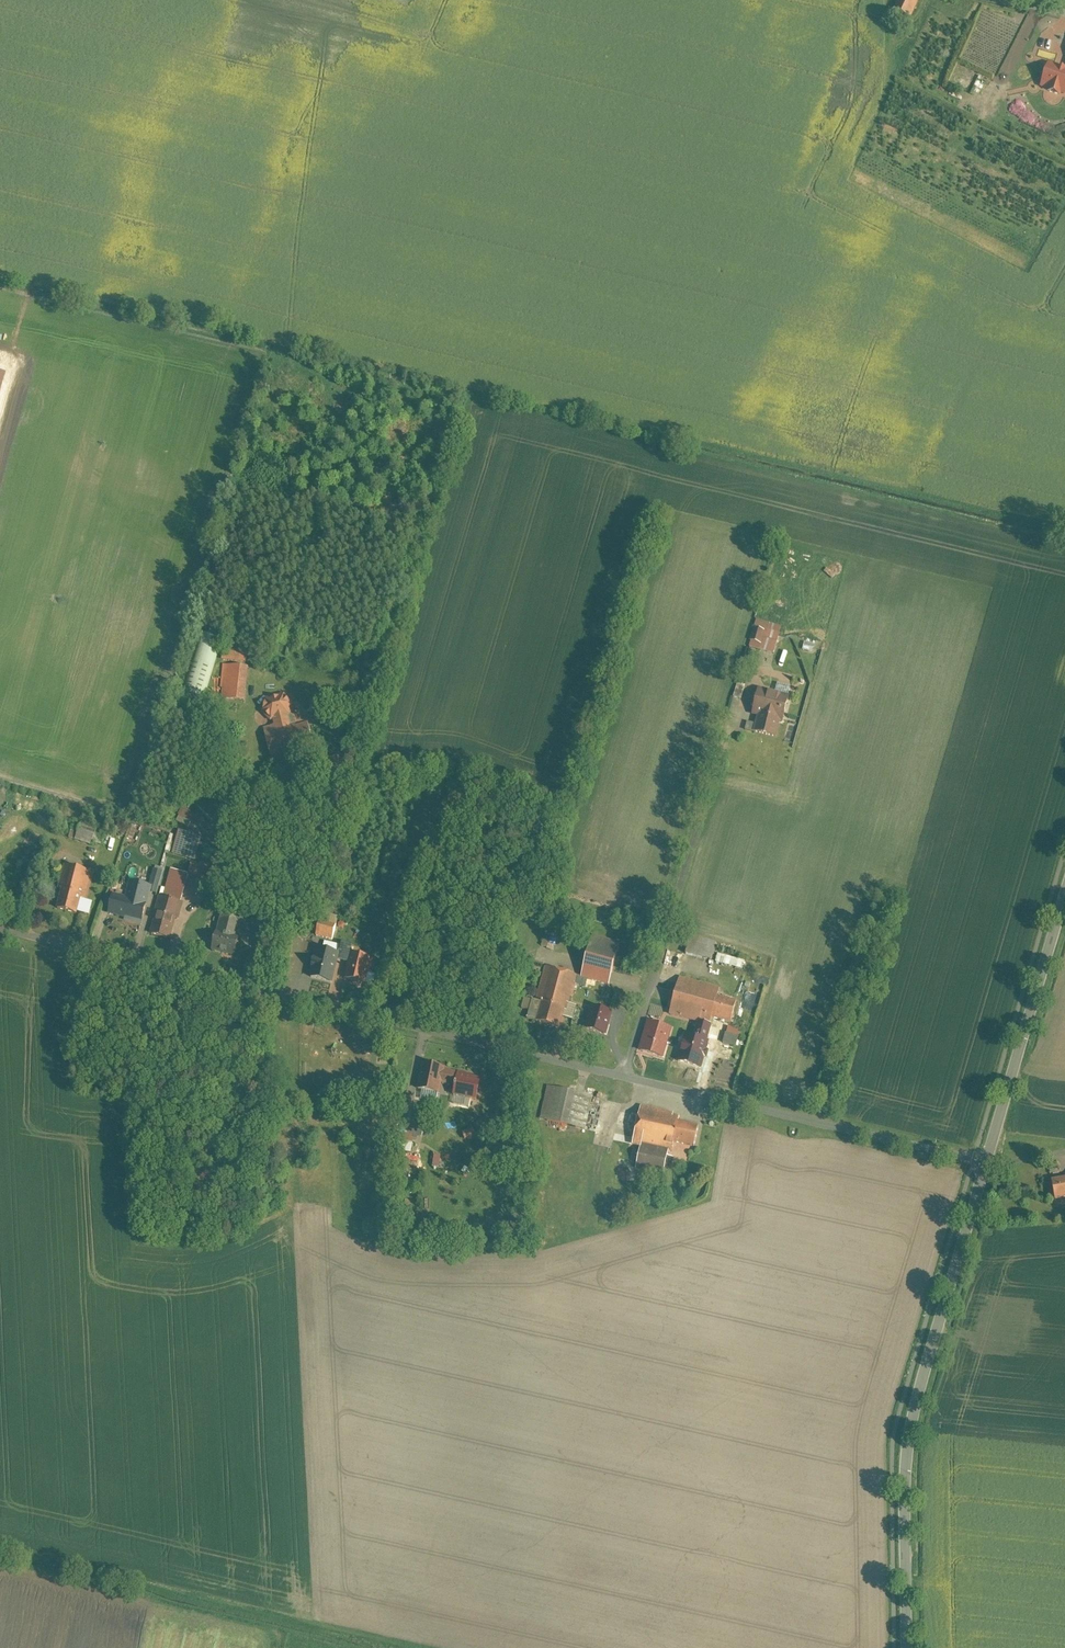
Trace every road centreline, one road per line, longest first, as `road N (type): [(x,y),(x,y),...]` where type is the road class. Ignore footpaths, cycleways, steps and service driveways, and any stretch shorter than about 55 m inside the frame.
road 1 (residential): [(0,933),(986,1162)]
road 2 (tertiary): [(986,1162),(906,1455),(907,1647)]
road 3 (tertiary): [(1064,896),(986,1162)]

